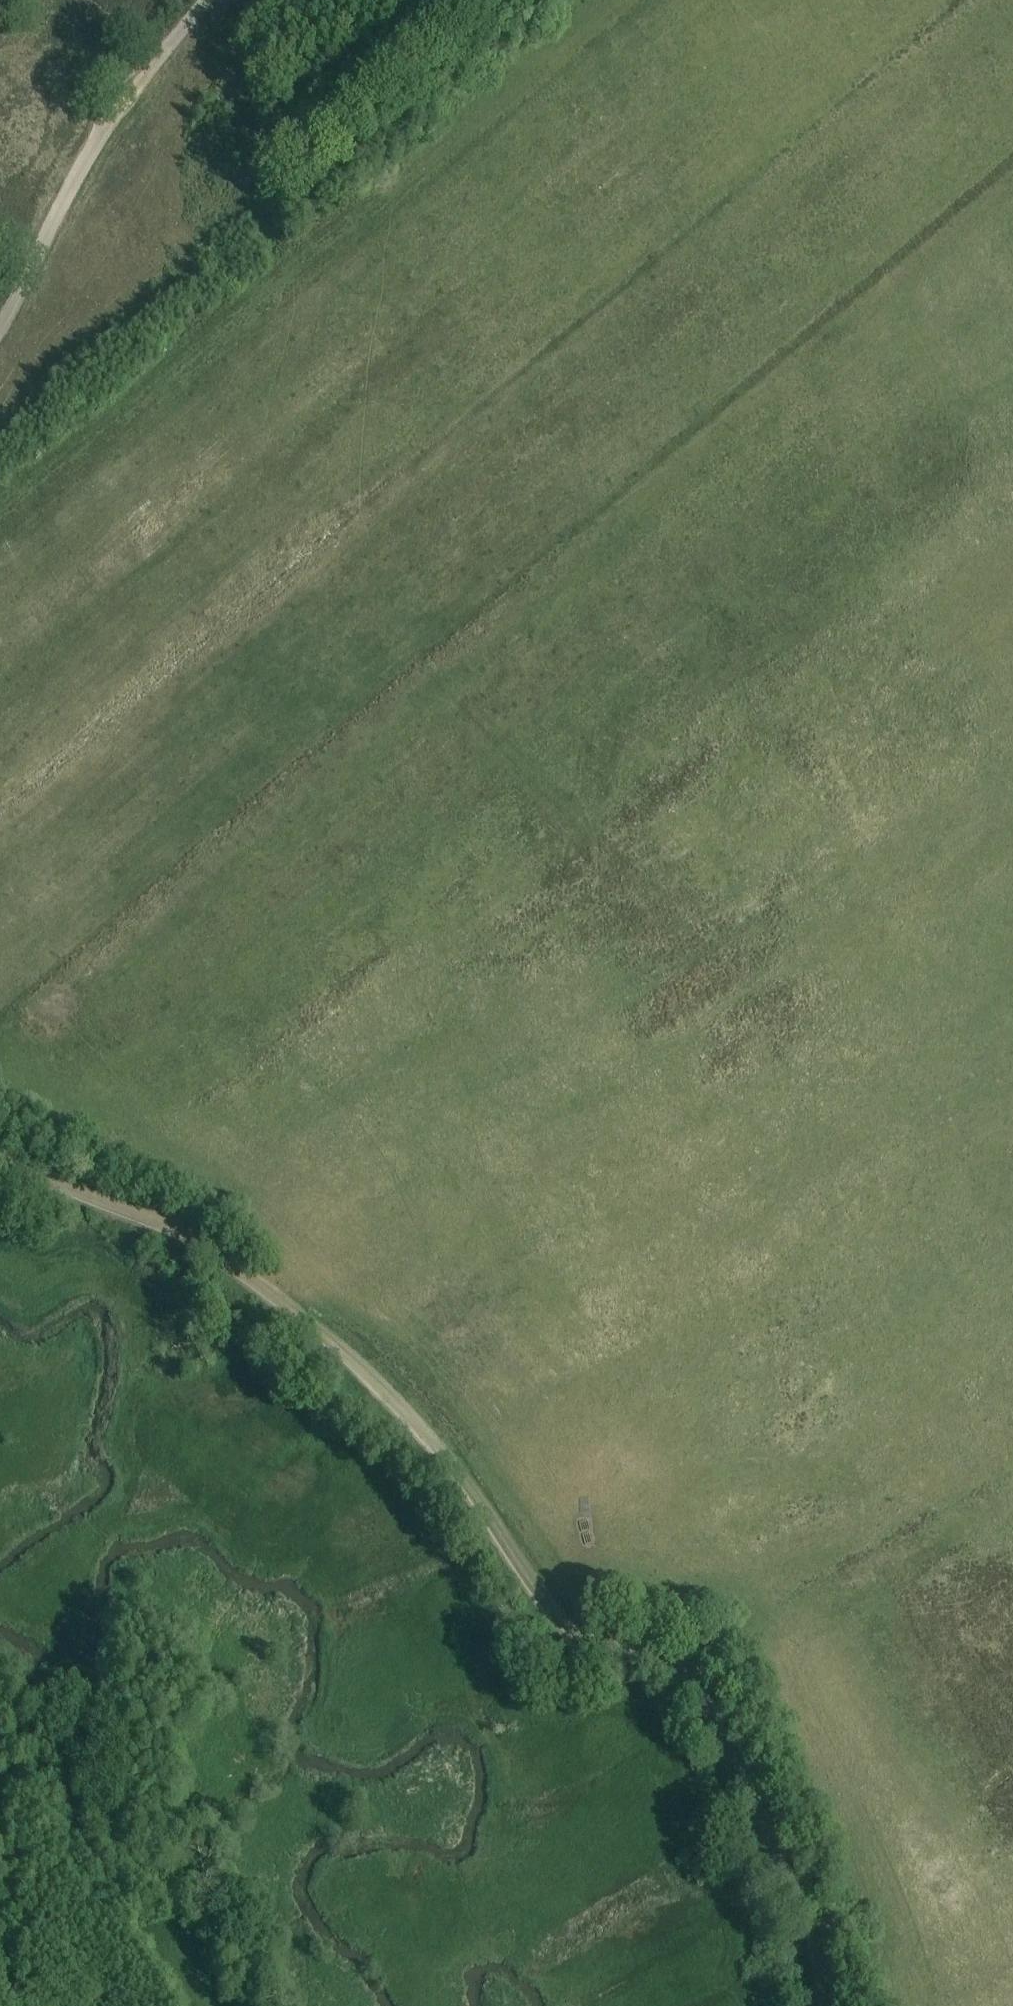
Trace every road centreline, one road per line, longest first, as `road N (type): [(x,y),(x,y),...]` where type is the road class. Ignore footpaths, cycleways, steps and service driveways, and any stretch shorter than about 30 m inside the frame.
road 1 (track): [(832,2005),(755,1797),(704,1689),(675,1660),(583,1629),(548,1597),(456,1467),(361,1369),(219,1251),(49,1186),(0,1159)]
road 2 (track): [(208,0),(129,95),(0,318)]

